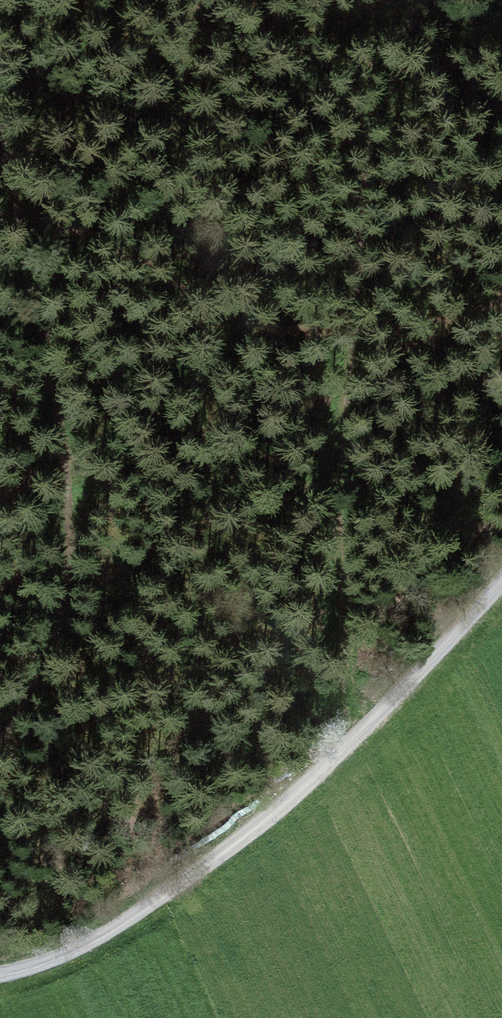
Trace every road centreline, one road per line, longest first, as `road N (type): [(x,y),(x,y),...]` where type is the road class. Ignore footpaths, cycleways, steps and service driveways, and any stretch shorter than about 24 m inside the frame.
road 1 (track): [(501,548),(385,680),(205,845),(21,953),(0,956)]
road 2 (track): [(63,174),(63,398),(30,623),(0,699)]
road 3 (track): [(345,262),(338,726)]

